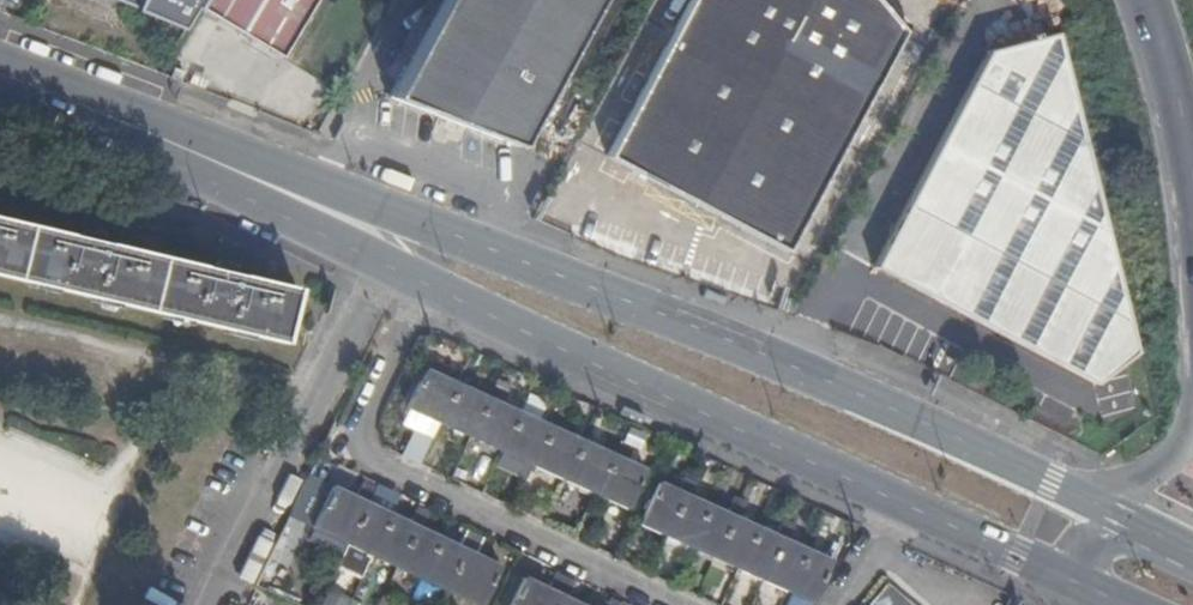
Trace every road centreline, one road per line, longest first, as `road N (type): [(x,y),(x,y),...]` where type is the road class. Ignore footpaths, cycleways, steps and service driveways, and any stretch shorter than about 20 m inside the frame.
road 1 (secondary): [(1112,517),(677,319),(101,115)]
road 2 (secondary): [(384,266),(1068,580)]
road 3 (residential): [(211,604),(384,266)]
road 4 (secondary): [(101,115),(384,266)]
road 5 (motorway): [(1142,0),(1174,79),(1192,191)]

